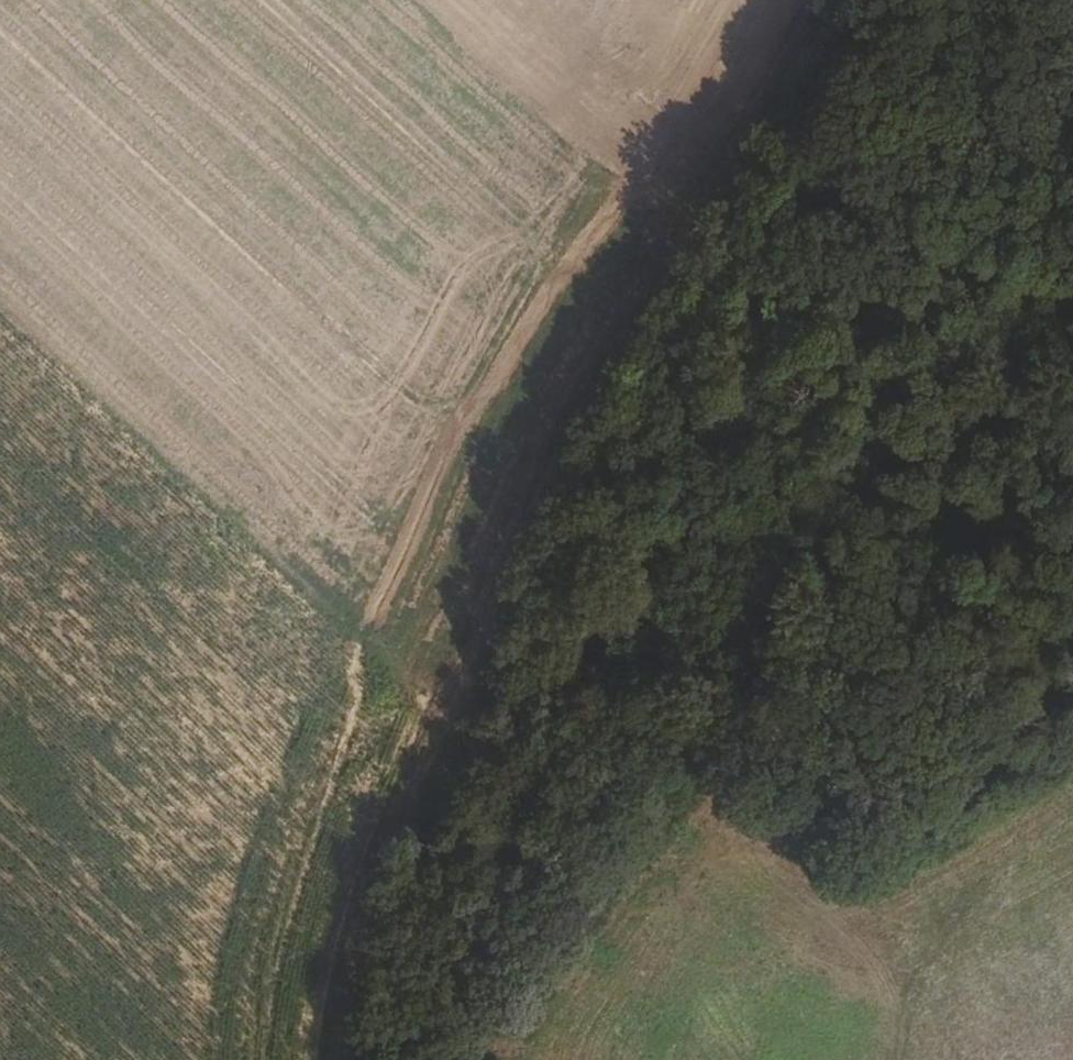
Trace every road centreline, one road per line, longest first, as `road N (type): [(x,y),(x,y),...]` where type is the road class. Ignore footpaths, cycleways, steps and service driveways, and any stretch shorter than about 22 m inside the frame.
road 1 (track): [(834,0),(771,116),(380,940),(373,1059)]

